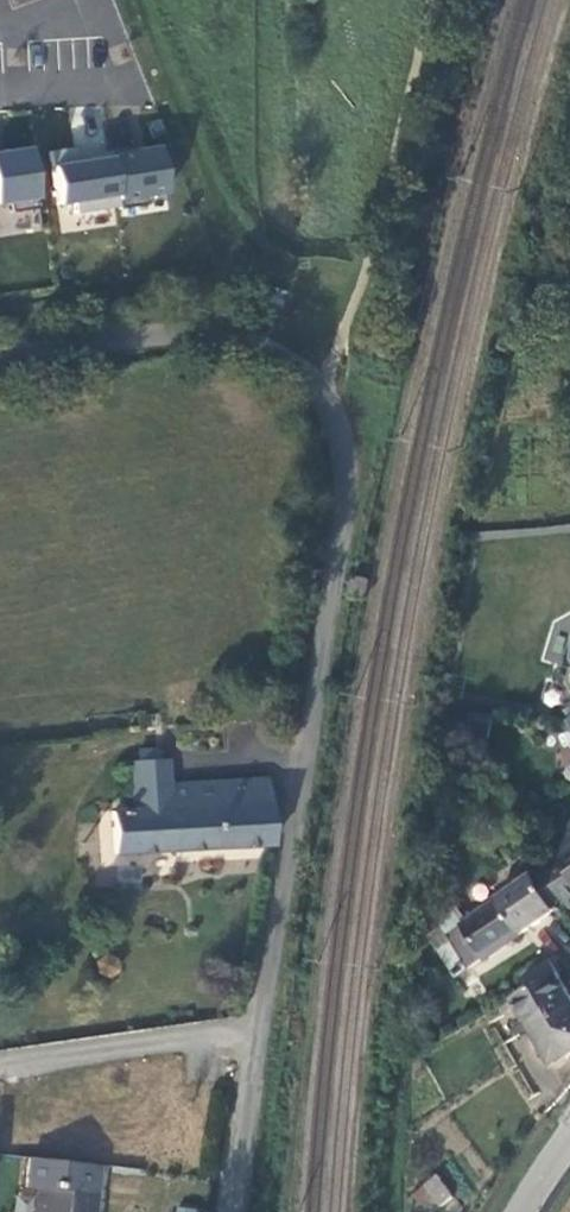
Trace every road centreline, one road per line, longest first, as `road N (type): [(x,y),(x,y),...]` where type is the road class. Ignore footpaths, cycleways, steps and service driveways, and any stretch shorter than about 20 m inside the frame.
road 1 (unclassified): [(239,1211),(273,924),(344,543),(348,447),(293,366),(245,334),(173,325),(0,351)]

